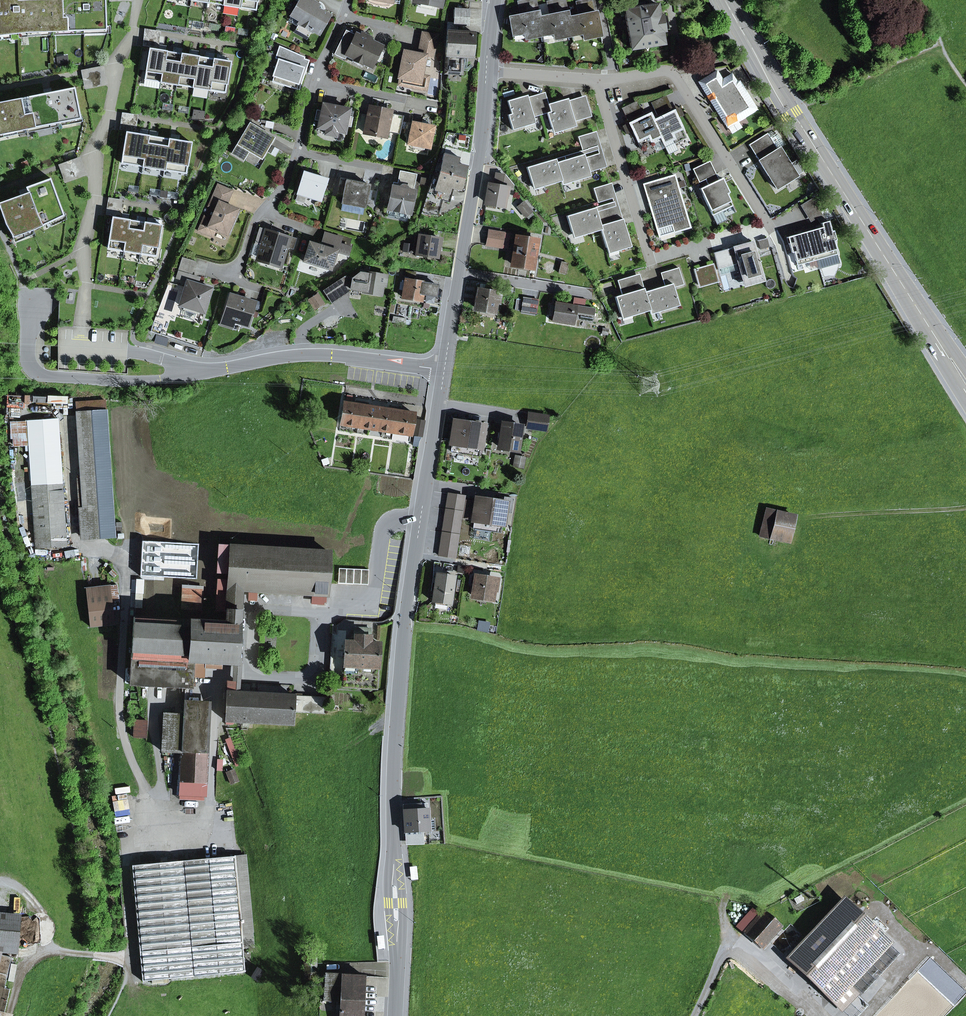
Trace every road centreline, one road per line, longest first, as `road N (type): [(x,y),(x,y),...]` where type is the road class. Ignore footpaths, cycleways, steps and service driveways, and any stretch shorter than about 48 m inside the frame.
road 1 (tertiary): [(396,1015),(397,735),(460,273)]
road 2 (primary): [(725,0),(965,383)]
road 3 (residential): [(596,80),(674,75),(773,232)]
road 4 (track): [(286,887),(283,931),(272,957),(247,980),(143,991),(134,986),(132,954)]
road 5 (tertiary): [(460,273),(486,73)]
road 6 (residential): [(650,260),(596,80)]
road 7 (track): [(965,509),(804,519)]
road 8 (residential): [(596,296),(460,273)]

